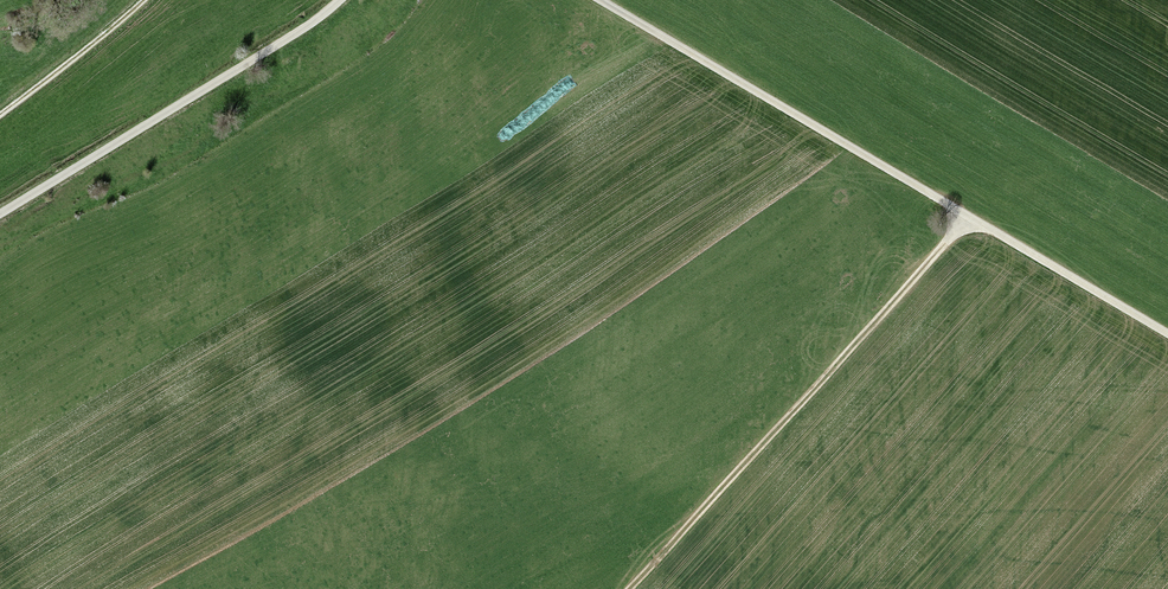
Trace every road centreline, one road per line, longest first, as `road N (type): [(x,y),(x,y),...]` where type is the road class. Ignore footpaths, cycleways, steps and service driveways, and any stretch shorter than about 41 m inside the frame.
road 1 (track): [(1167,336),(595,0)]
road 2 (track): [(628,588),(968,219)]
road 3 (unclassified): [(341,0),(0,218)]
road 4 (track): [(0,115),(145,0)]

